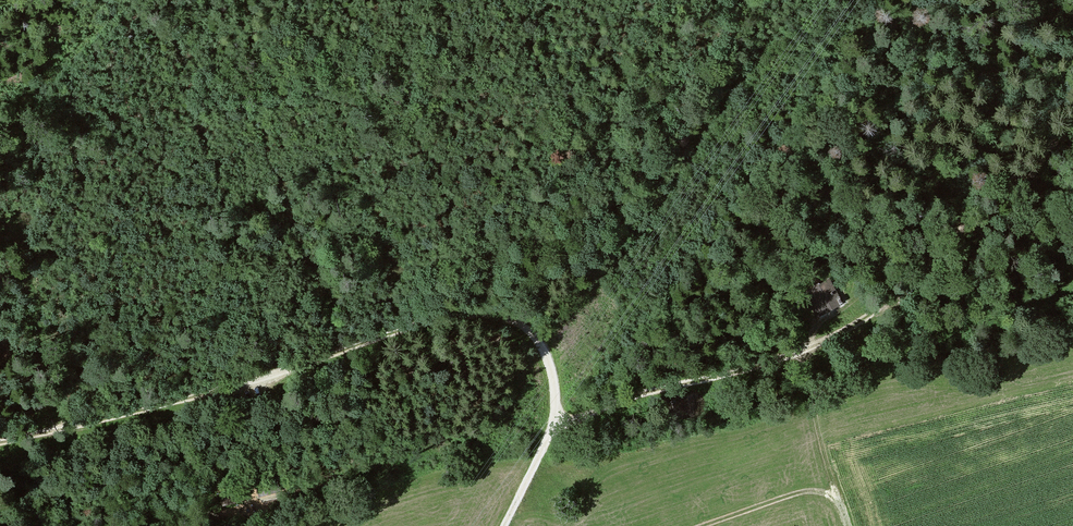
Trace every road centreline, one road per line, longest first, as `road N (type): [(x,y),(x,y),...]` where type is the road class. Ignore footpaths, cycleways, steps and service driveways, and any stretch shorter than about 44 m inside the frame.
road 1 (track): [(552,425),(556,405),(542,344),(515,318),(493,313),(445,318),(249,381),(0,443)]
road 2 (track): [(1072,124),(898,295),(846,331),(552,425)]
road 3 (track): [(542,344),(641,229),(713,111),(801,0)]
road 4 (track): [(0,127),(128,0)]
road 5 (track): [(702,525),(824,491),(836,498),(847,525)]

